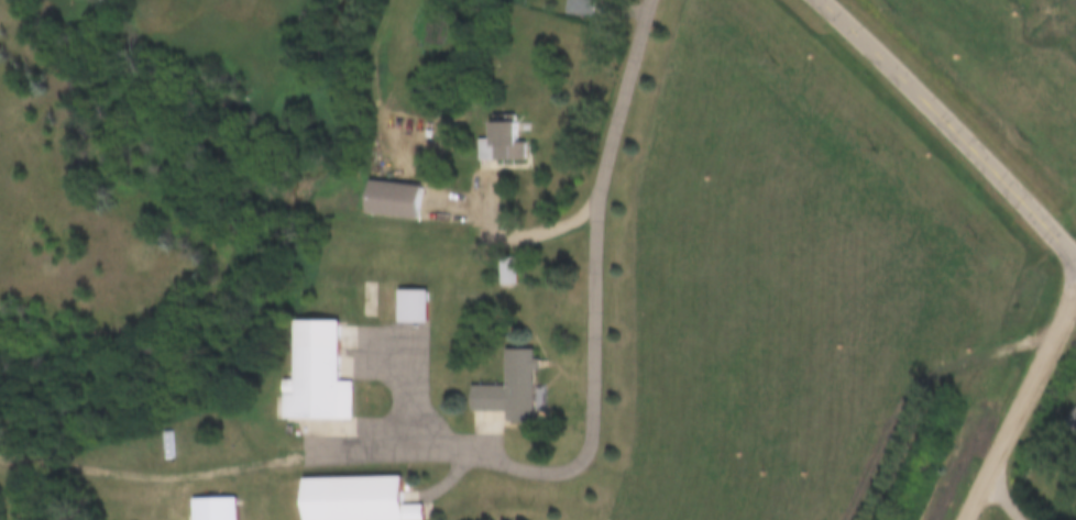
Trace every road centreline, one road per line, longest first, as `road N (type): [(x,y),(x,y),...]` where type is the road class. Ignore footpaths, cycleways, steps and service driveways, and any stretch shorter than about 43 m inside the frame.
road 1 (residential): [(820,0),(948,122),(1075,263)]
road 2 (residential): [(962,519),(1075,293)]

